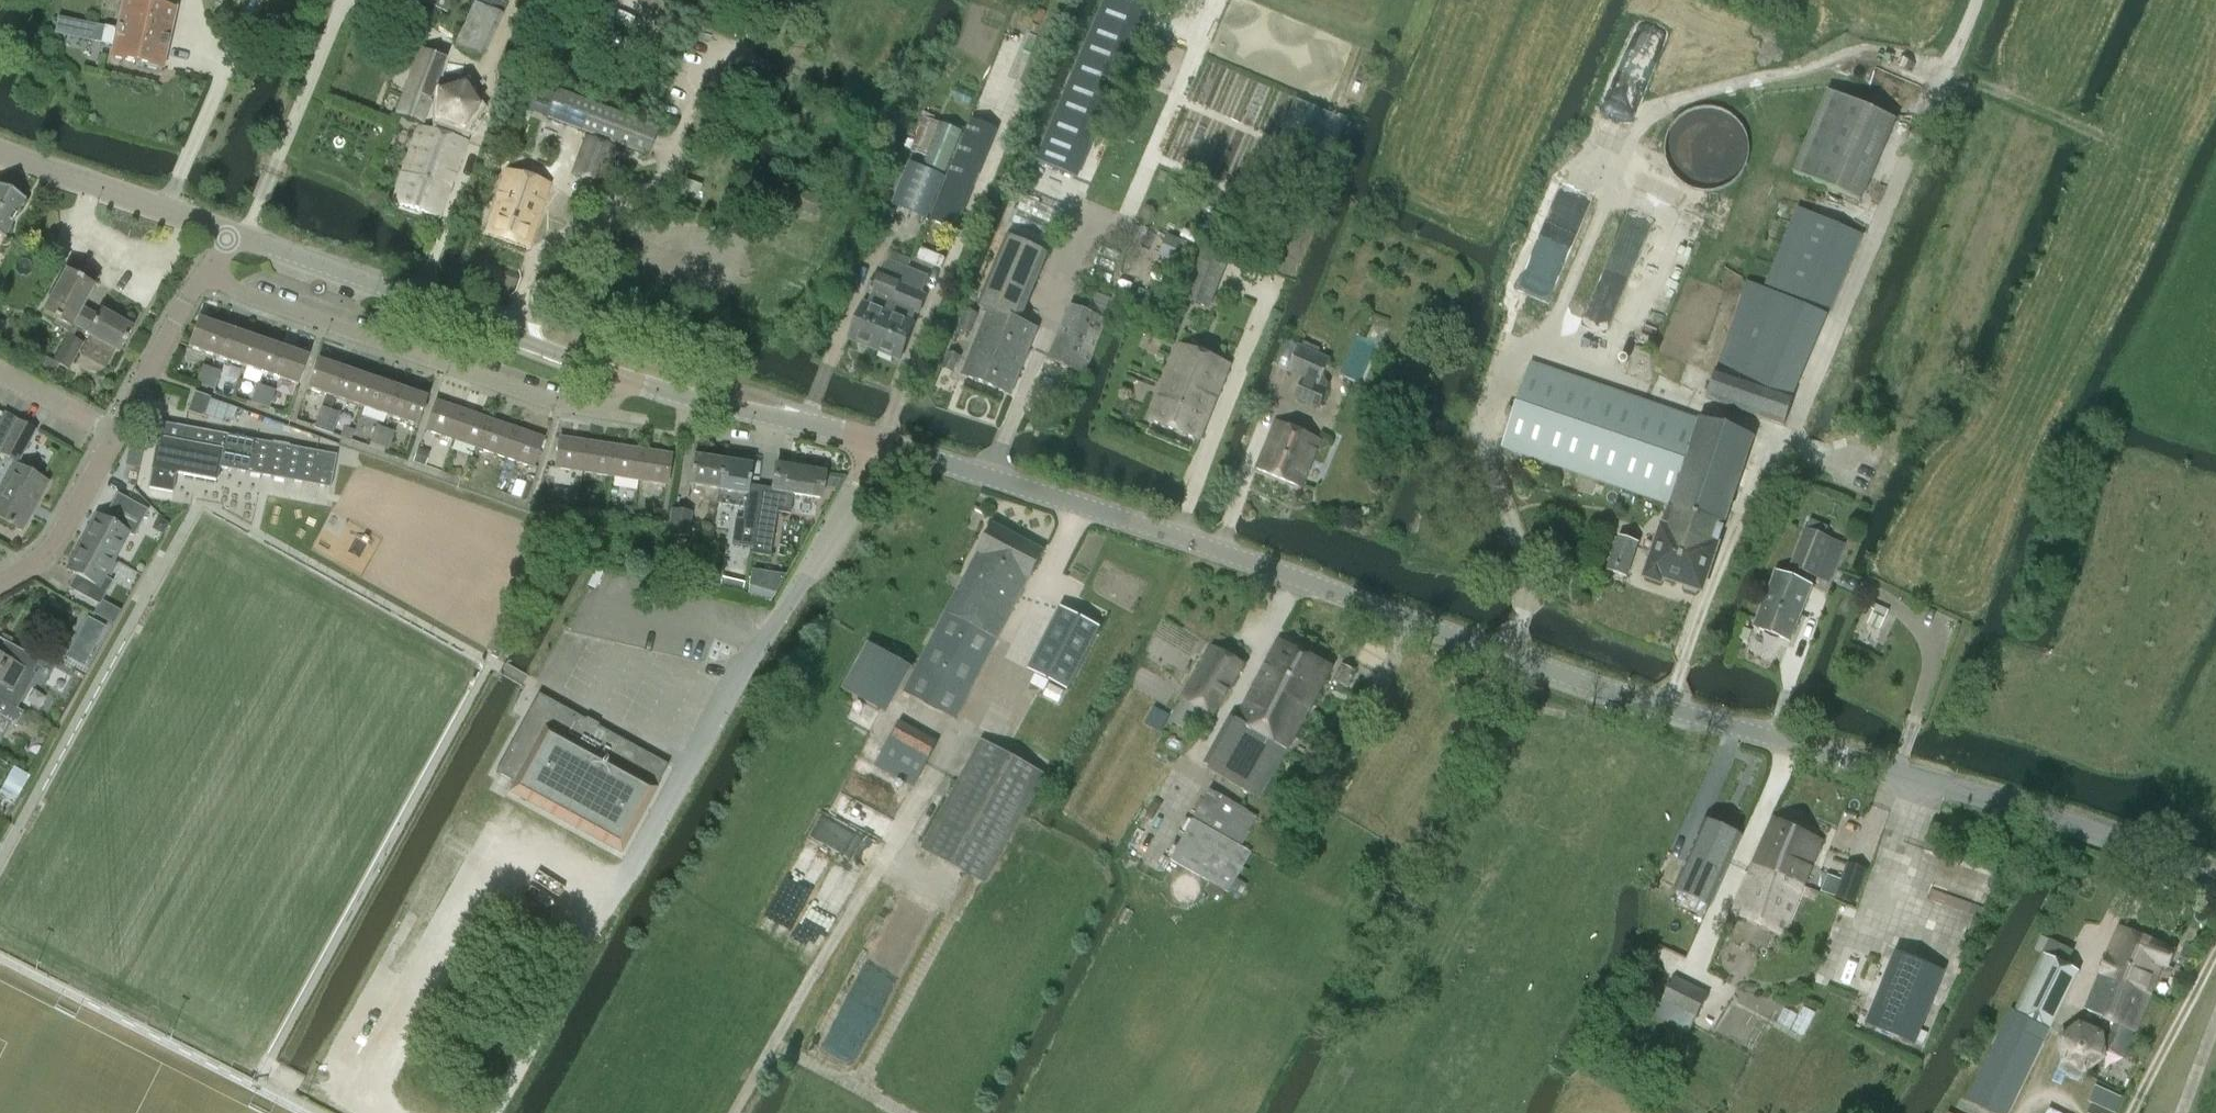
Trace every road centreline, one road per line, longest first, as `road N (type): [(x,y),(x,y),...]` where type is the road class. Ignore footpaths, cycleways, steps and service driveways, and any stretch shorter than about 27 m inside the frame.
road 1 (tertiary): [(883,445),(1082,504),(1543,667),(2215,876)]
road 2 (residential): [(489,1112),(883,445)]
road 3 (track): [(1668,706),(1975,0)]
road 4 (track): [(1082,504),(953,754),(738,1112)]
road 5 (track): [(1300,1112),(1543,667)]
road 6 (residential): [(616,379),(603,410),(559,404),(202,279)]
road 7 (tertiary): [(229,234),(616,379)]
road 8 (tertiary): [(616,379),(883,445)]
road 9 (tertiary): [(0,155),(229,234)]
road 10 (residential): [(0,578),(34,562),(65,527),(117,435)]
road 11 (residential): [(117,435),(202,279)]
road 12 (residential): [(117,435),(0,375)]

